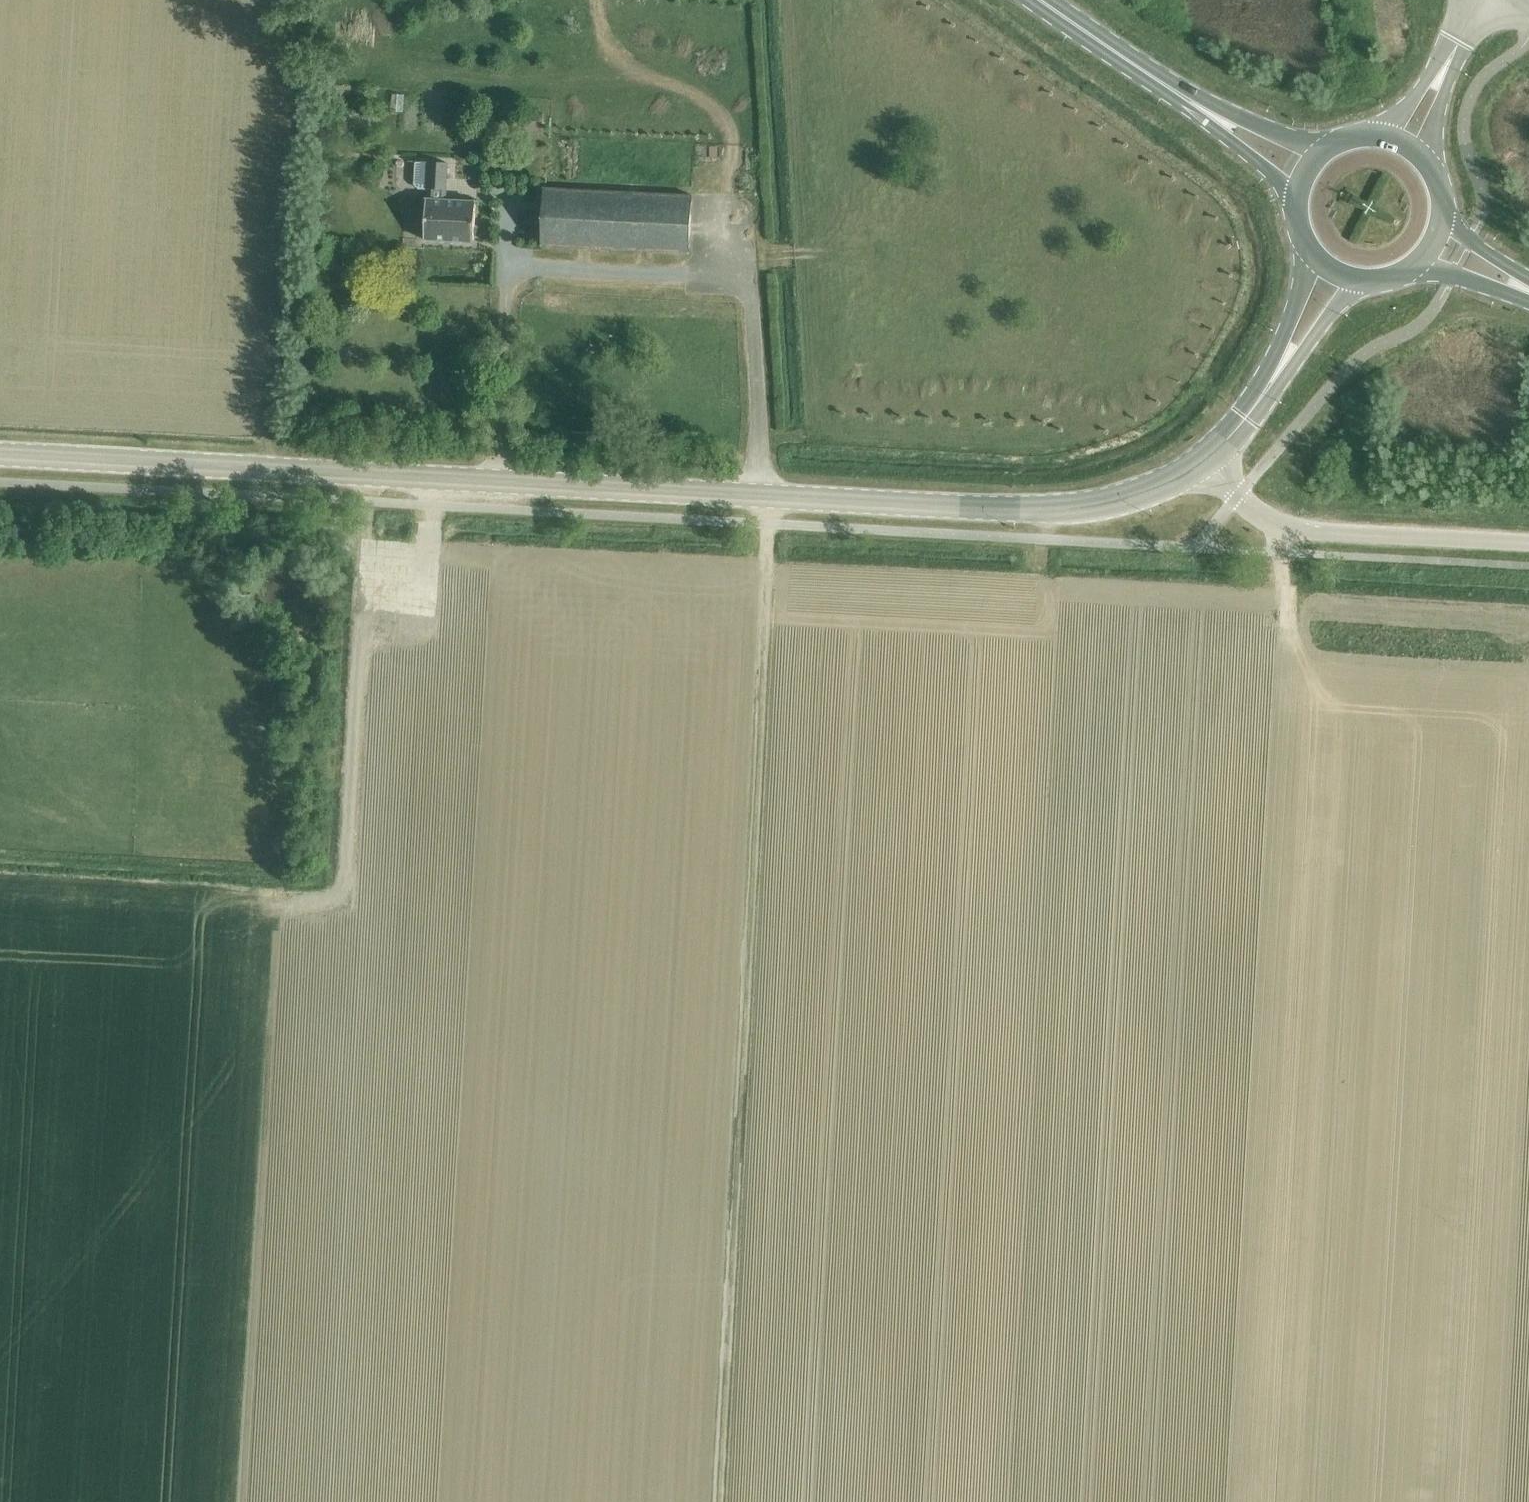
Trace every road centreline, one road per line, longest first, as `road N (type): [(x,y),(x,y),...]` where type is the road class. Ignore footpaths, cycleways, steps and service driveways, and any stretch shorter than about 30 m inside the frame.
road 1 (track): [(712,1501),(764,501)]
road 2 (secondary): [(764,501),(0,456)]
road 3 (secondary): [(764,501),(1075,509),(1161,485),(1210,456)]
road 4 (unclassified): [(1528,543),(1279,526),(1239,496),(1210,456)]
road 5 (primary): [(1181,95),(1041,0)]
road 6 (primary): [(1323,149),(1181,95)]
road 7 (primary): [(1181,95),(1296,189)]
road 8 (secondary): [(1275,377),(1357,282)]
road 9 (secondary): [(1314,260),(1275,377)]
road 10 (tertiary): [(1421,156),(1461,40)]

